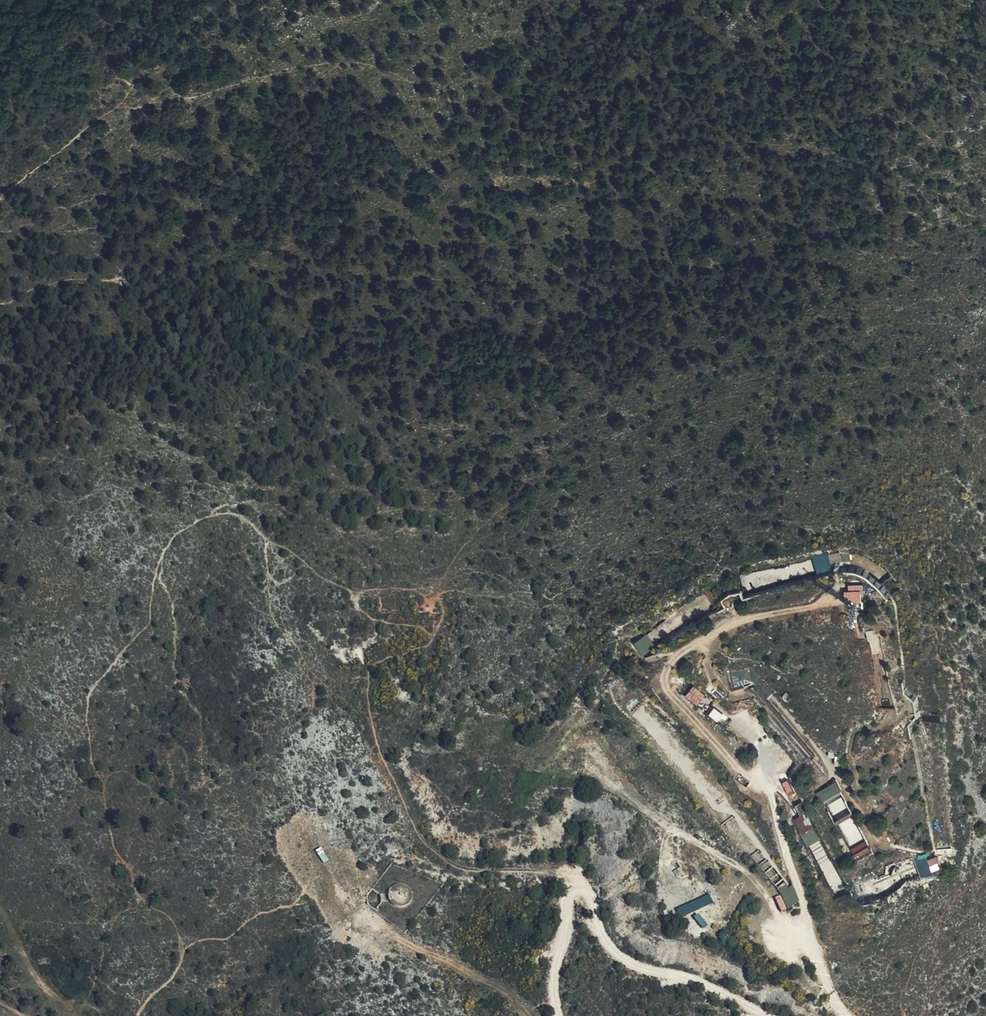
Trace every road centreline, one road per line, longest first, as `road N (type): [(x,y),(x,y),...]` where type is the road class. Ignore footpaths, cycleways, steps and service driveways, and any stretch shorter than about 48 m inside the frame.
road 1 (track): [(558,1015),(556,952),(570,883),(578,880),(589,888),(609,947),(771,1015)]
road 2 (track): [(531,1015),(508,993),(356,917),(297,825)]
road 3 (track): [(847,1015),(816,969),(762,746)]

